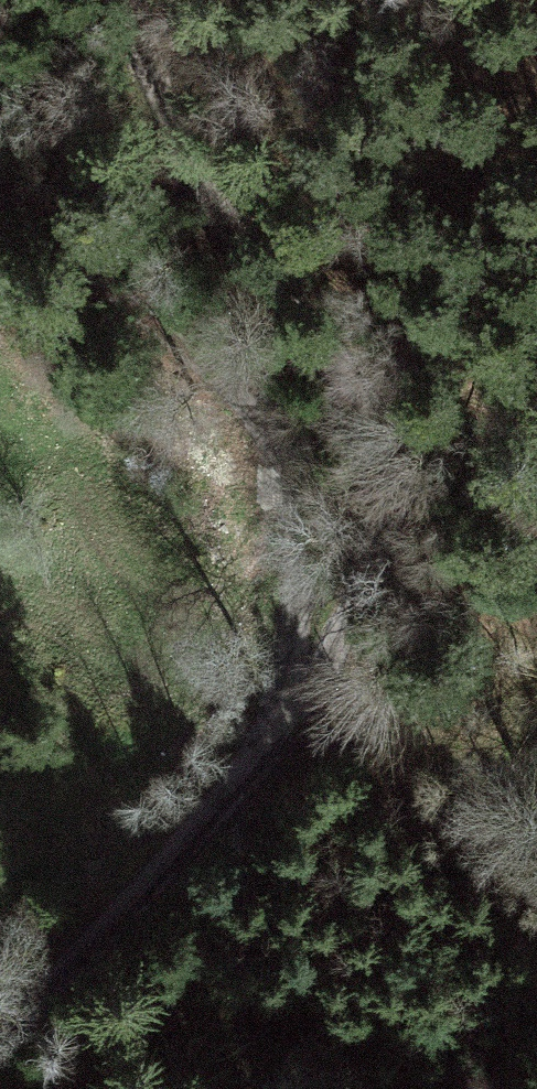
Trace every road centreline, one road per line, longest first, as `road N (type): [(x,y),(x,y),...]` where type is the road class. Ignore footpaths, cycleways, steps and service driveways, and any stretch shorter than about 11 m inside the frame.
road 1 (unclassified): [(129,0),(185,148),(233,236),(367,423),(383,513),(358,597),(286,716),(178,845),(0,1014)]
road 2 (track): [(286,716),(292,500),(272,437),(250,408),(0,191)]

